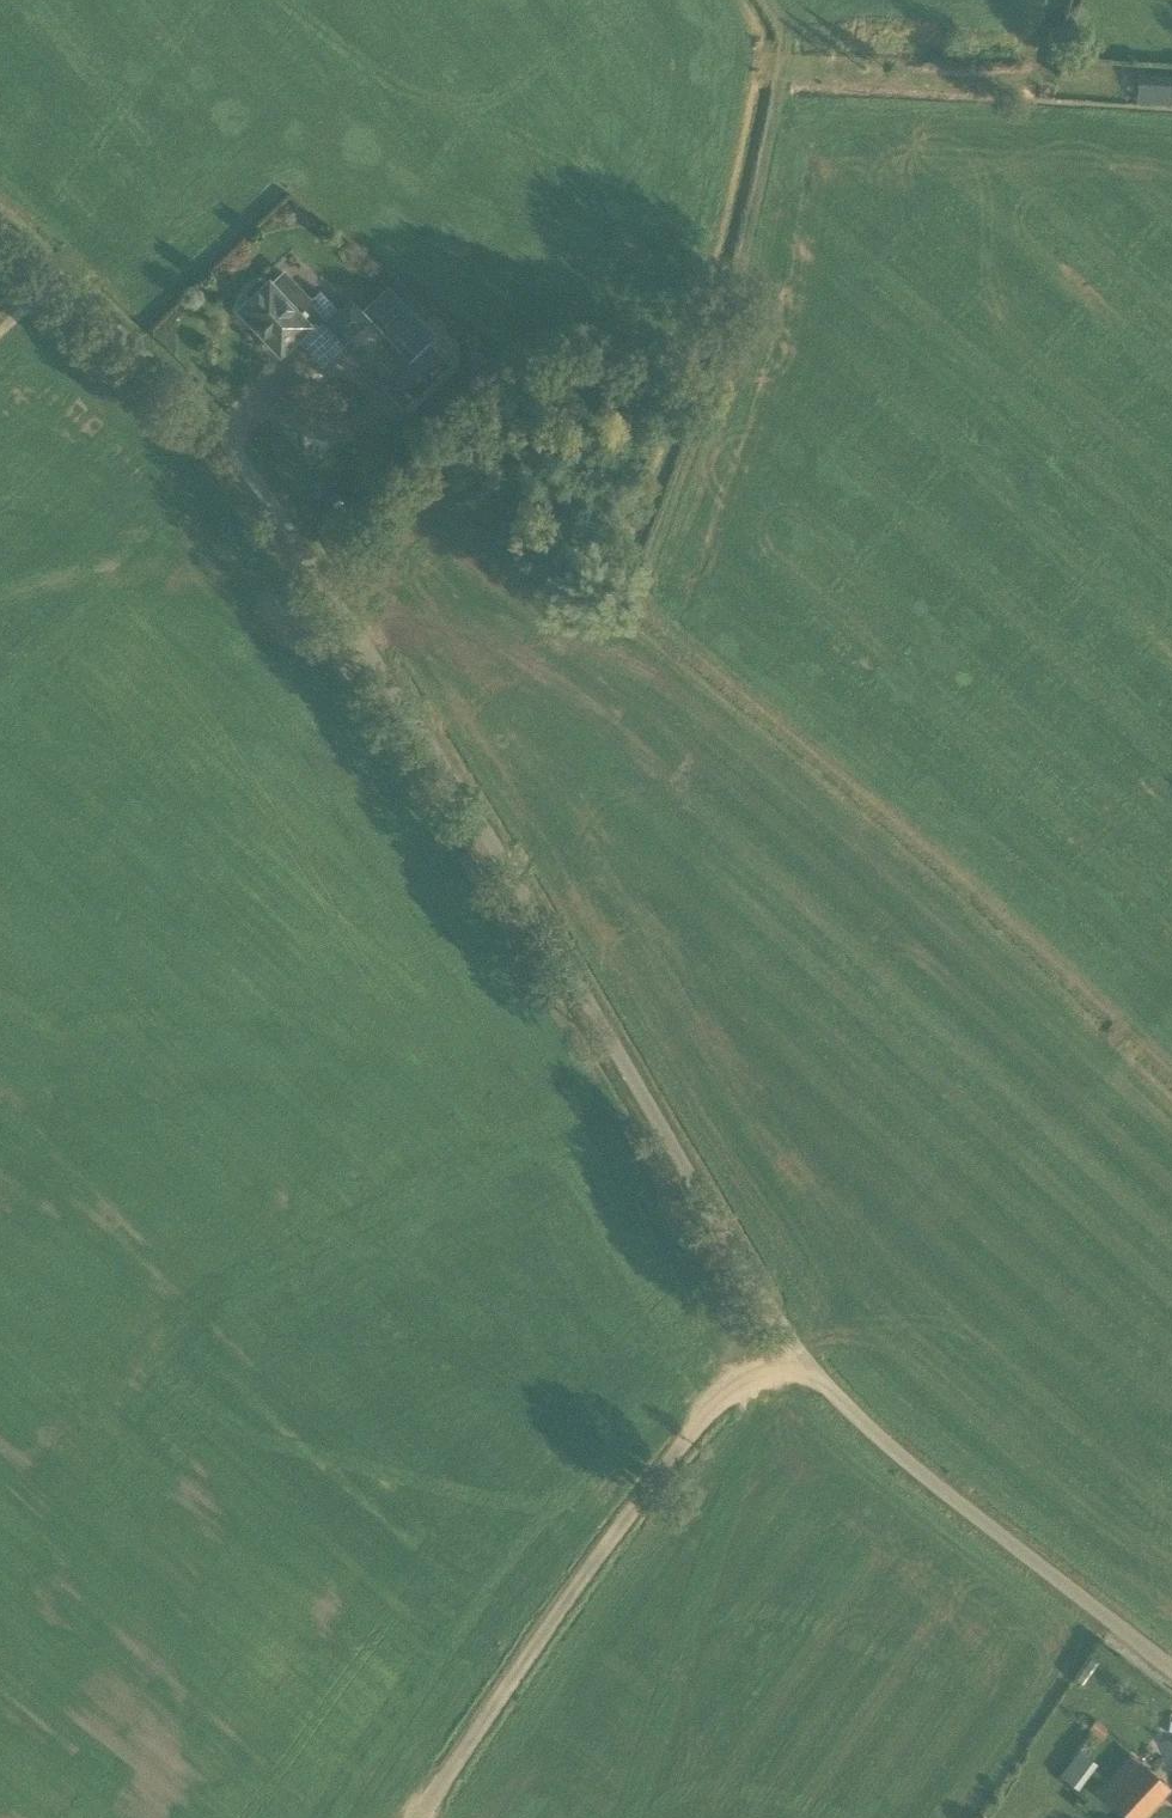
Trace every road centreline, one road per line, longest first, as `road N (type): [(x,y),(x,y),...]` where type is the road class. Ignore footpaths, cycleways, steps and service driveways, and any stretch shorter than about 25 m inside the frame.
road 1 (unclassified): [(1171,1667),(849,1410),(788,1325),(419,709),(281,513),(113,322),(0,223)]
road 2 (track): [(430,1817),(632,1520),(747,1380),(803,1345)]

